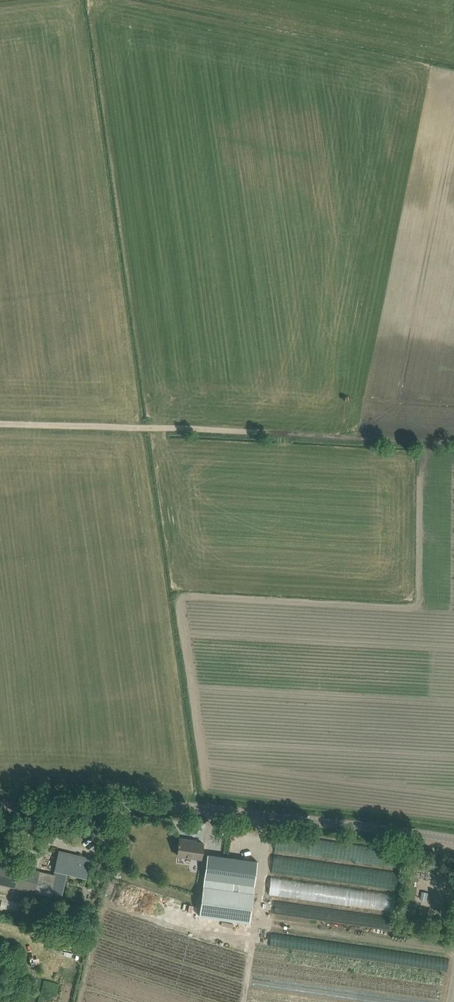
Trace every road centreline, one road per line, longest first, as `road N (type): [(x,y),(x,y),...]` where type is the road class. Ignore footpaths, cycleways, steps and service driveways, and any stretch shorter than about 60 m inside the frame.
road 1 (unclassified): [(453,840),(185,807),(0,806)]

